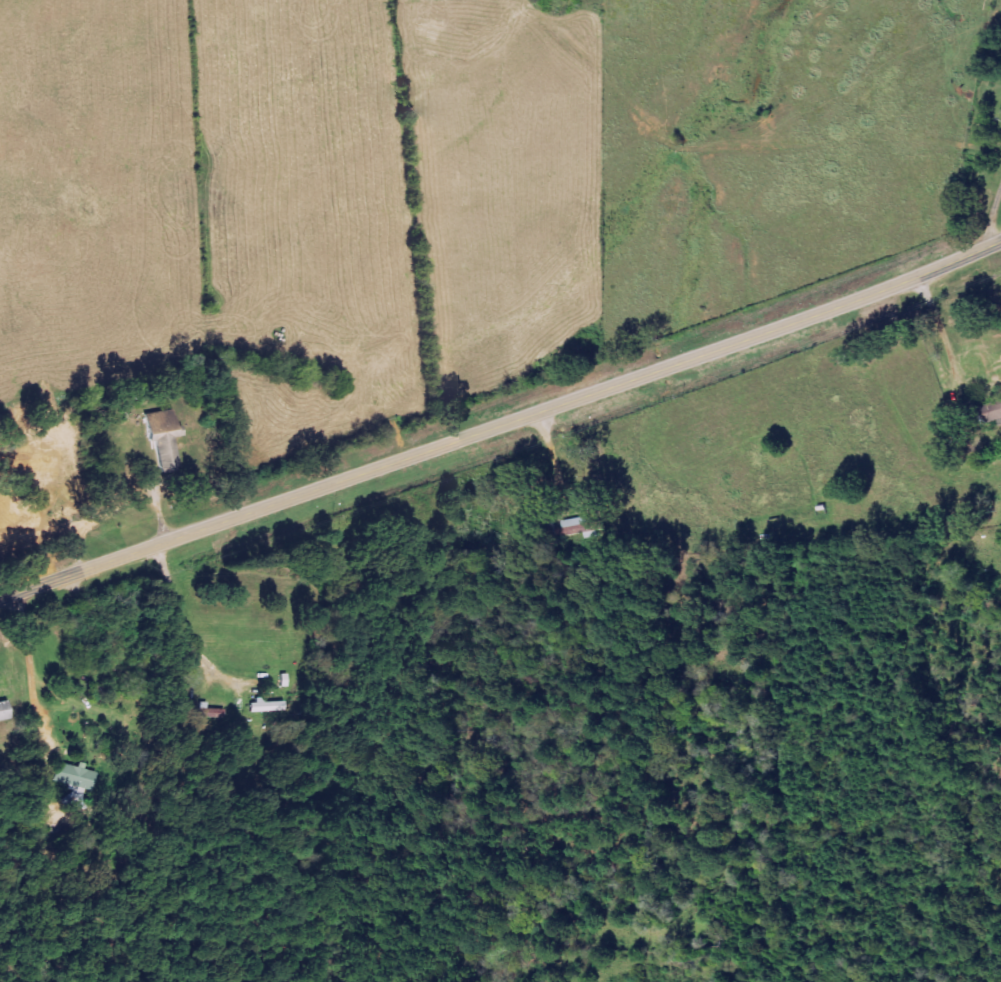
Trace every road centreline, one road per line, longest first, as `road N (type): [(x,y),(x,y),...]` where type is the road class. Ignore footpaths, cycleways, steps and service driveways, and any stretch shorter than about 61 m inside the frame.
road 1 (primary): [(0,597),(830,311),(1000,240)]

